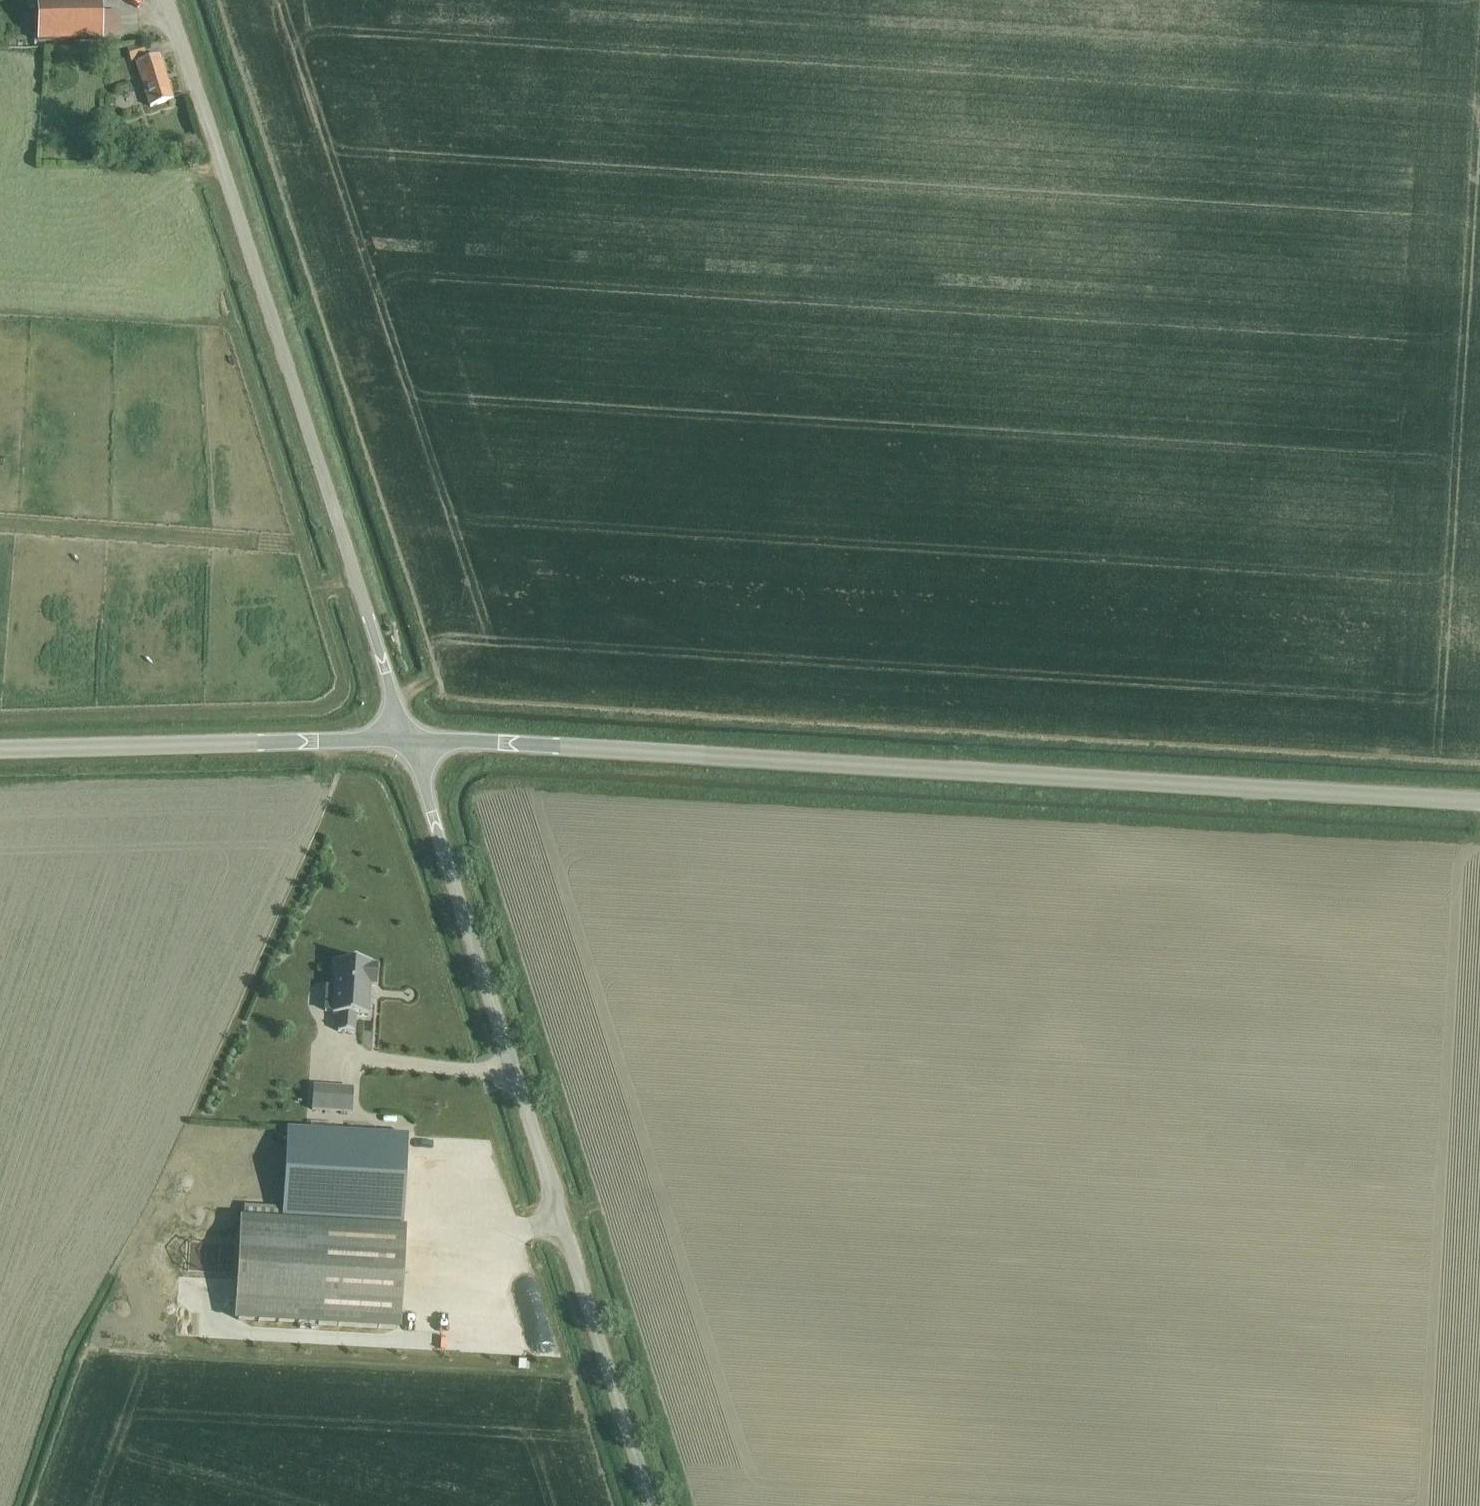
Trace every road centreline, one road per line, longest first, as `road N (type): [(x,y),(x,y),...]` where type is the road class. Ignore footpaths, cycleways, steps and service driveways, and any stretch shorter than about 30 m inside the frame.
road 1 (unclassified): [(407,738),(1479,801)]
road 2 (unclassified): [(649,1505),(407,738)]
road 3 (unclassified): [(407,738),(165,0)]
road 4 (unclassified): [(0,747),(407,738)]

